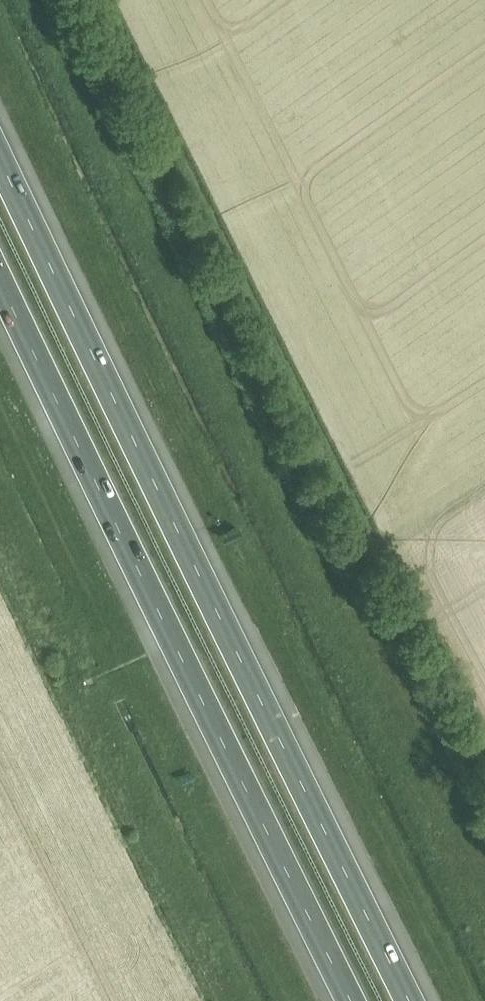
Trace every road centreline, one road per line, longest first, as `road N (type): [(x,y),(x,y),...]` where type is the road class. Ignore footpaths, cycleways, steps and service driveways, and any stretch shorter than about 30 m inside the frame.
road 1 (motorway): [(423,1000),(0,113)]
road 2 (motorway): [(0,273),(355,1000)]

